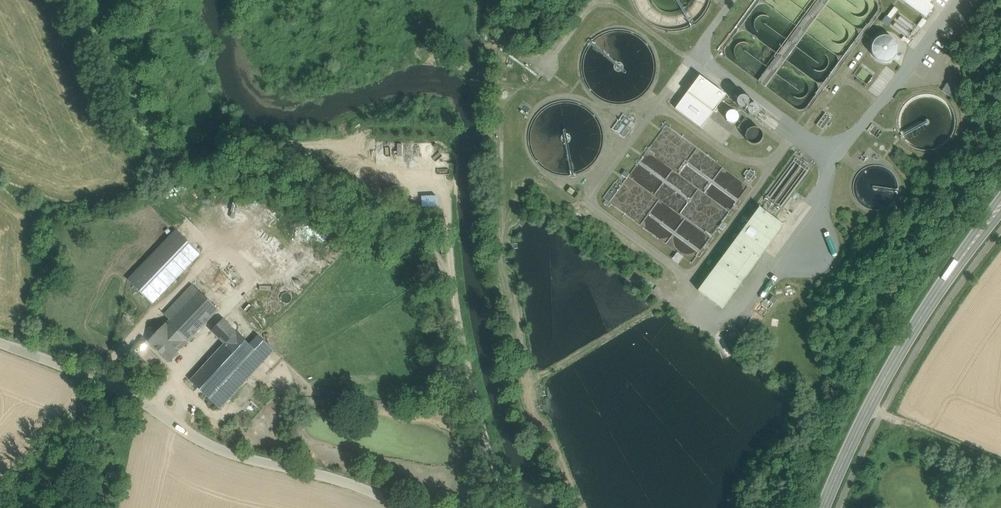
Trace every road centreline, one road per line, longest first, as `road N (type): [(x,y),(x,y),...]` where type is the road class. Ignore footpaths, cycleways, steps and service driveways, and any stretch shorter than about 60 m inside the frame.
road 1 (unclassified): [(426,507),(325,467),(230,448),(103,378),(0,337)]
road 2 (secondary): [(1000,209),(924,312),(824,507)]
road 3 (track): [(103,378),(0,476)]

